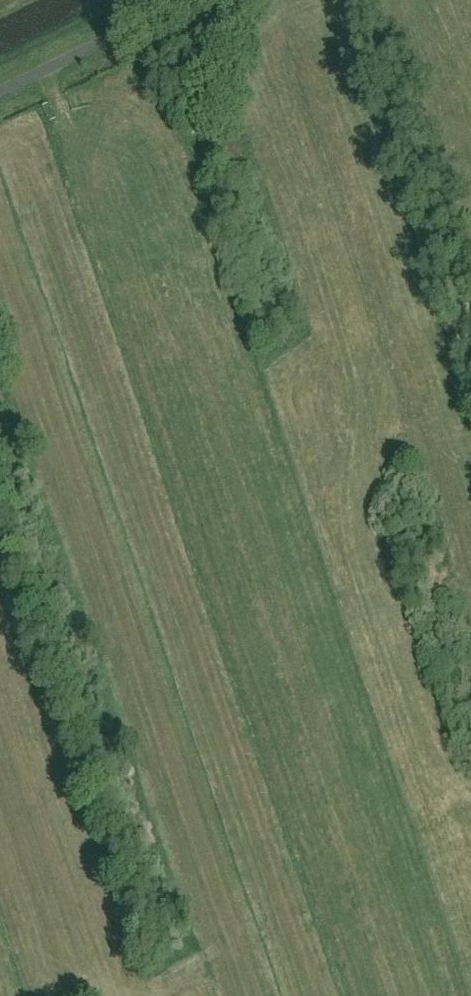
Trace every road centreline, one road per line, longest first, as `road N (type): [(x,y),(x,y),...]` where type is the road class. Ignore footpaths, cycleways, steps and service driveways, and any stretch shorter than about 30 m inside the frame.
road 1 (unclassified): [(0,91),(186,0)]

